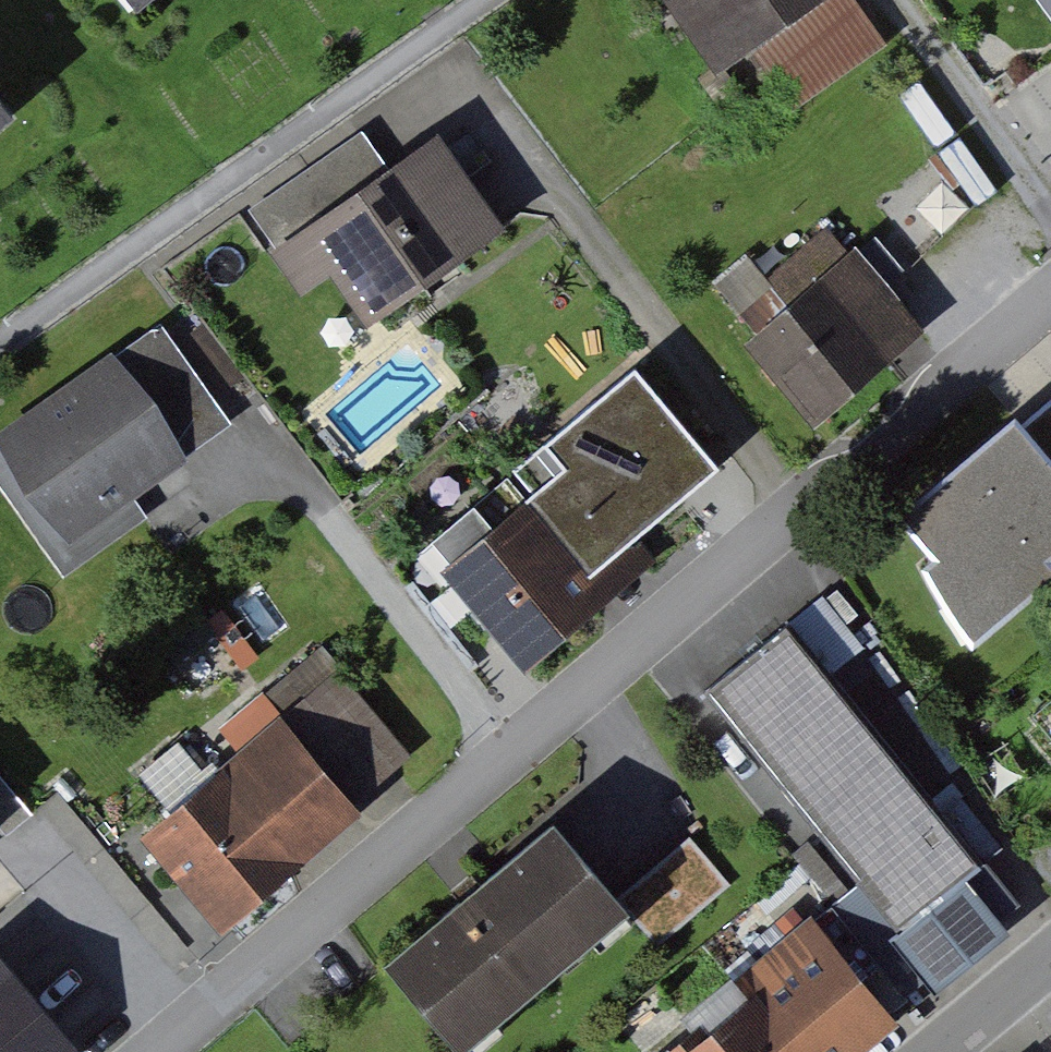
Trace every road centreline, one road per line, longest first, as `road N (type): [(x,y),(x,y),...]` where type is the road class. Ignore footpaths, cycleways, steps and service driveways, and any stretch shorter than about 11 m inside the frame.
road 1 (residential): [(166,1051),(1050,306)]
road 2 (residential): [(936,1051),(1050,956)]

